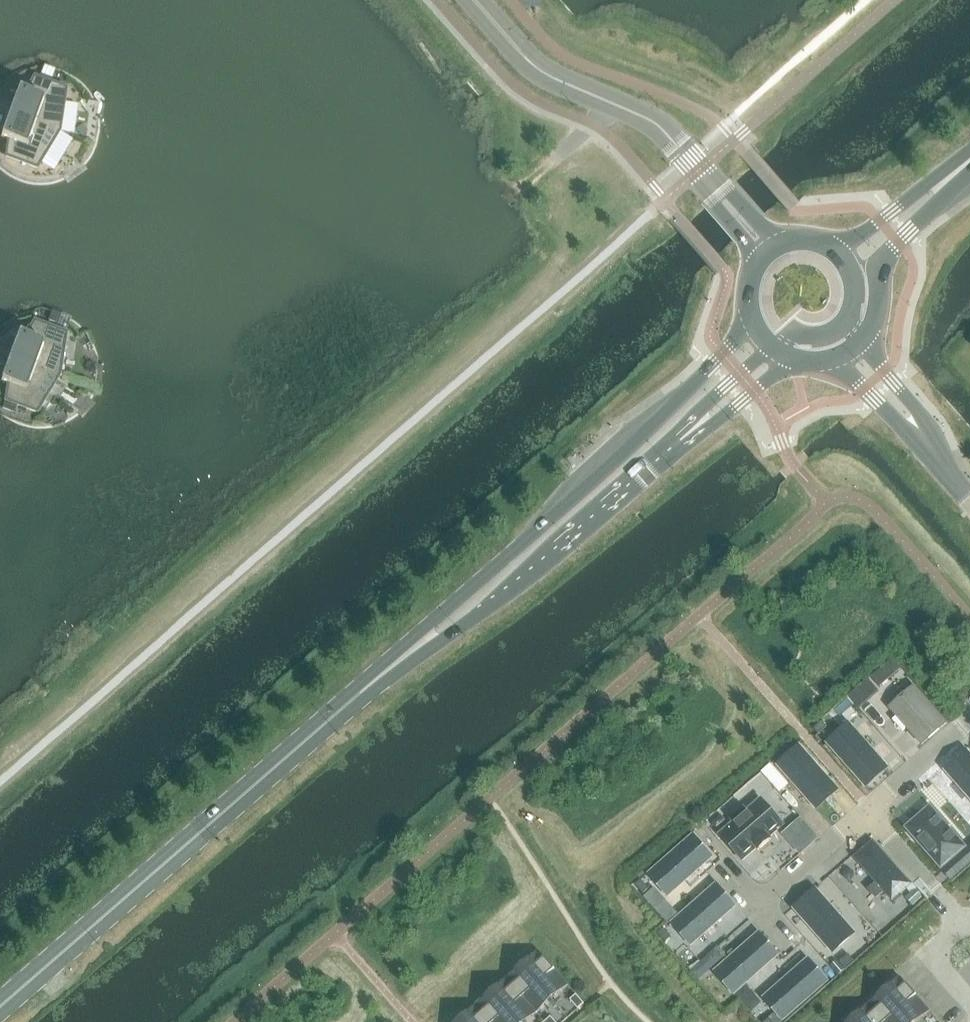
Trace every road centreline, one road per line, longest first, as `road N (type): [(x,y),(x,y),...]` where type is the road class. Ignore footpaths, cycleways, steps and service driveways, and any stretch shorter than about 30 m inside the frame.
road 1 (secondary): [(0,1009),(393,667)]
road 2 (secondary): [(751,326),(611,465),(432,621),(393,667)]
road 3 (secondary): [(393,667),(496,603),(683,439)]
road 4 (unclassified): [(700,172),(660,127),(540,72),(477,0)]
road 5 (secondary): [(862,341),(890,251),(969,163)]
road 6 (secondary): [(969,163),(836,249)]
road 7 (residential): [(869,812),(763,906)]
road 8 (secondary): [(683,439),(791,359)]
road 9 (unclassified): [(835,358),(925,448)]
road 10 (unclassified): [(925,448),(917,410),(862,341)]
road 11 (secondary): [(683,439),(707,404),(770,349)]
road 12 (residential): [(962,730),(869,812)]

